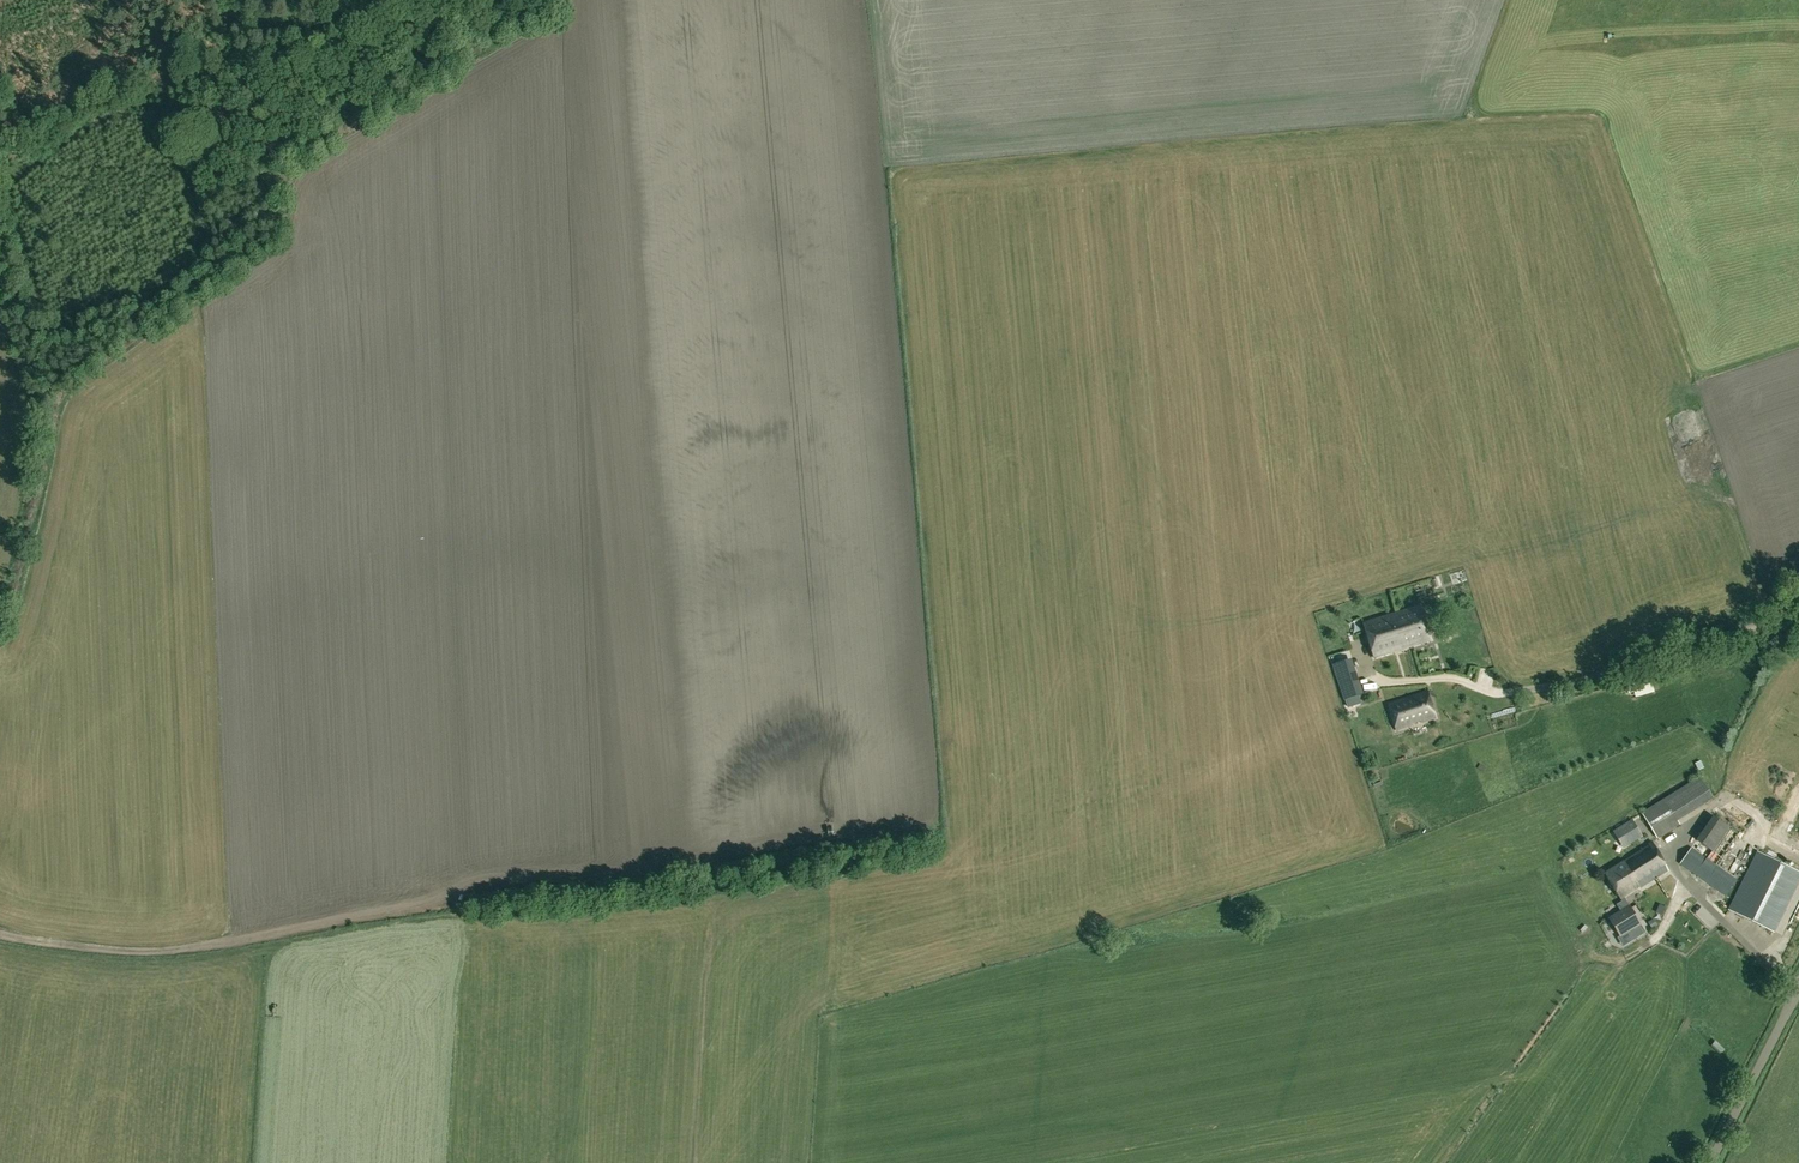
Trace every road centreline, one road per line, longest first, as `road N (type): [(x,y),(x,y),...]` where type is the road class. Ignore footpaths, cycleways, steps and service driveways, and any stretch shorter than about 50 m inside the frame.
road 1 (unclassified): [(1798,983),(1711,1162)]

